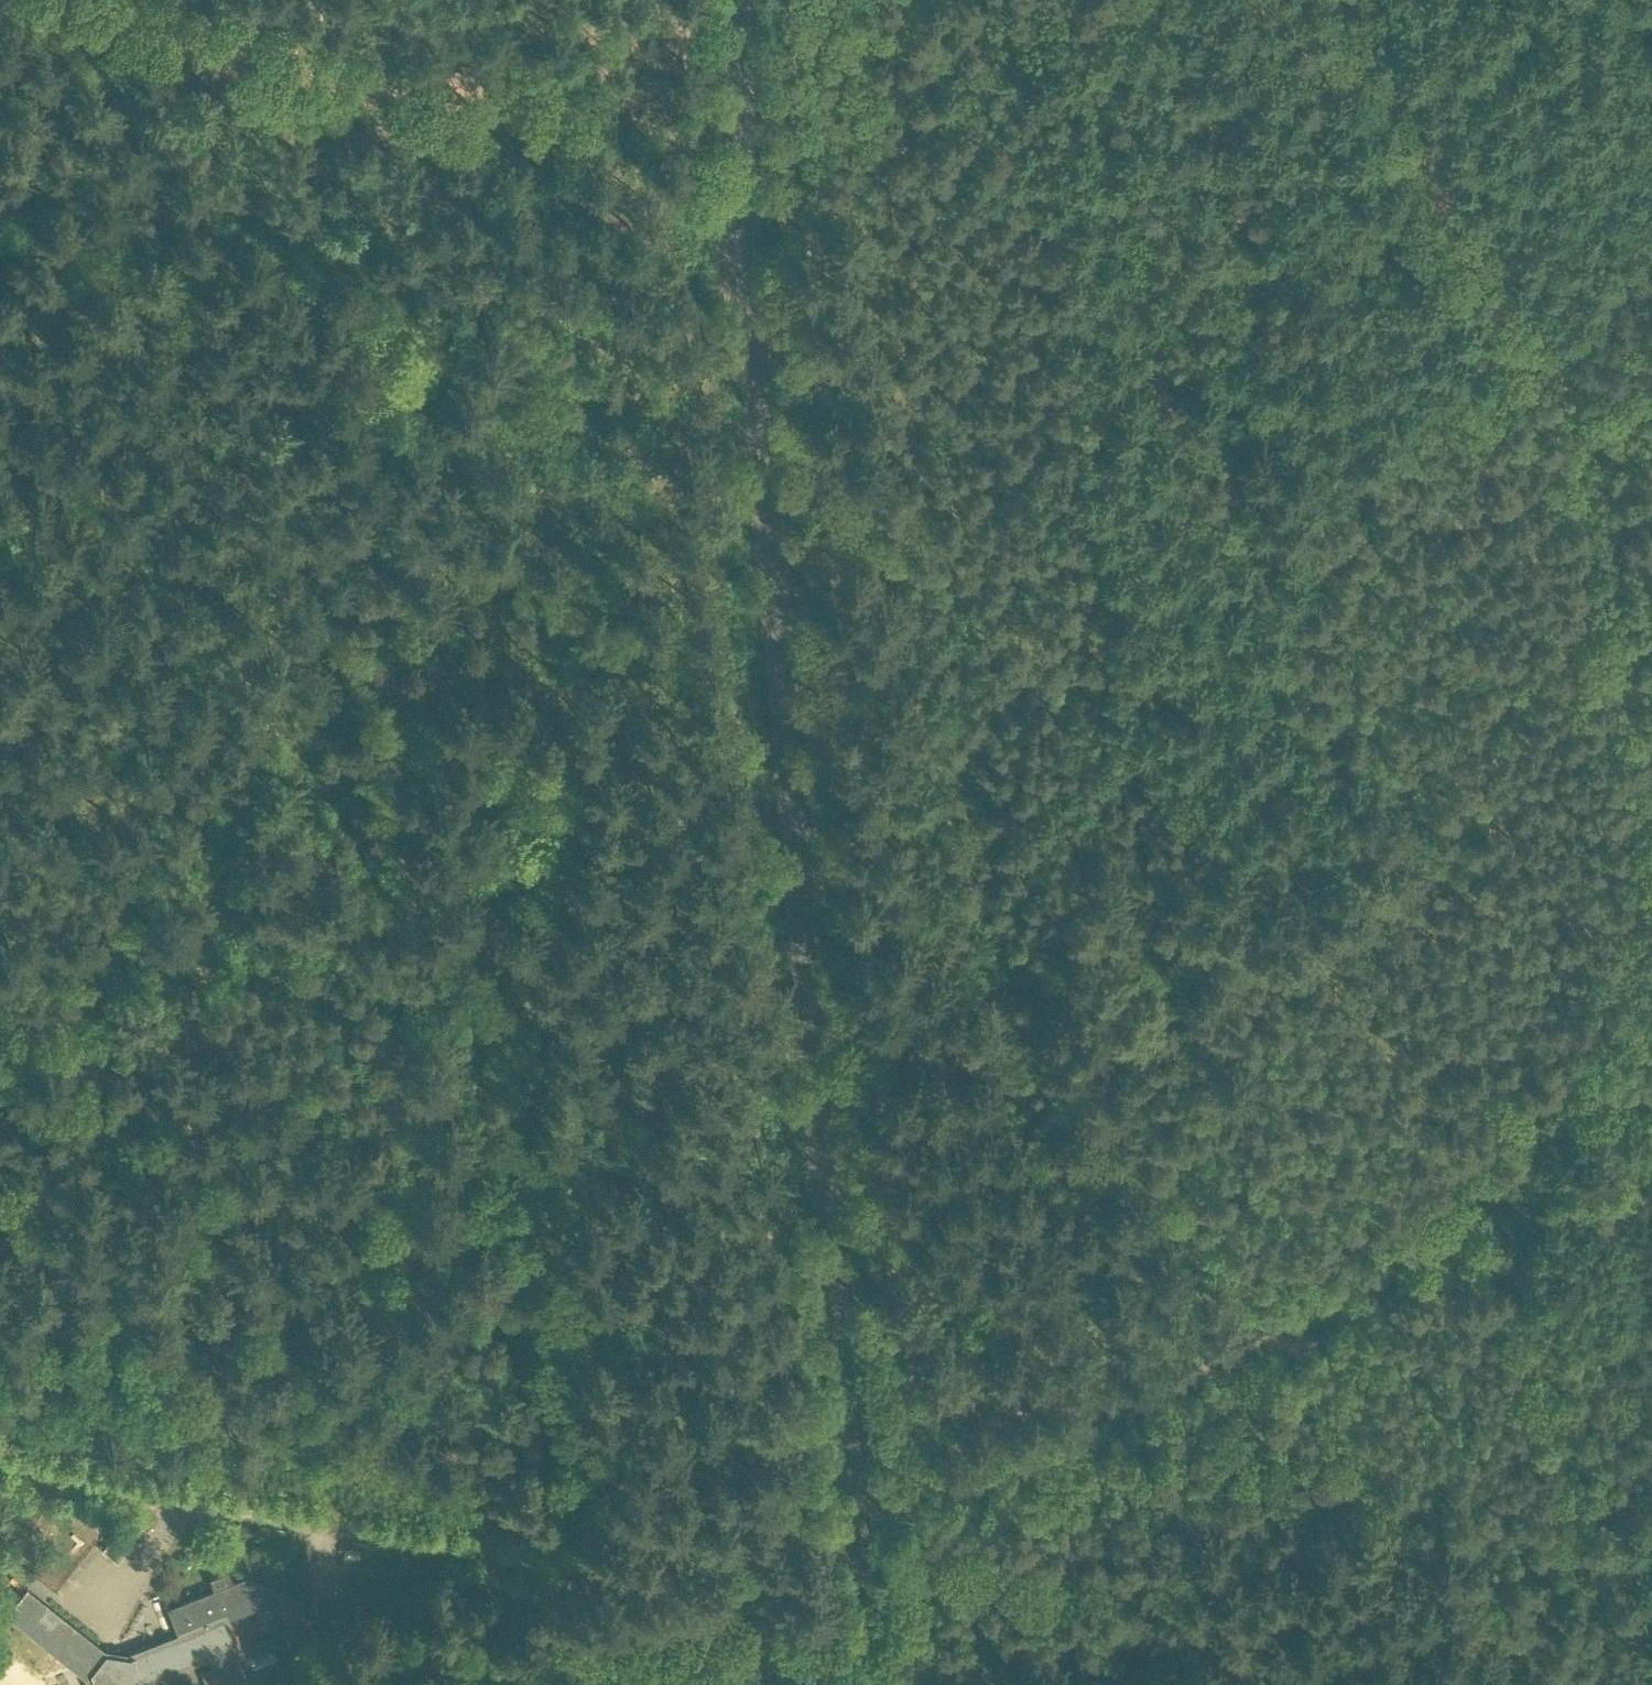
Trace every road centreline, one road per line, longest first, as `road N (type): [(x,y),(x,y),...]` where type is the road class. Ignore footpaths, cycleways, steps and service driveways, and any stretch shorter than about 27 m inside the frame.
road 1 (tertiary): [(875,1684),(776,627),(734,0)]
road 2 (track): [(851,1479),(925,1469),(1282,1323),(1418,1241),(1575,1099),(1651,1076)]
road 3 (track): [(736,100),(911,69),(1083,6)]

